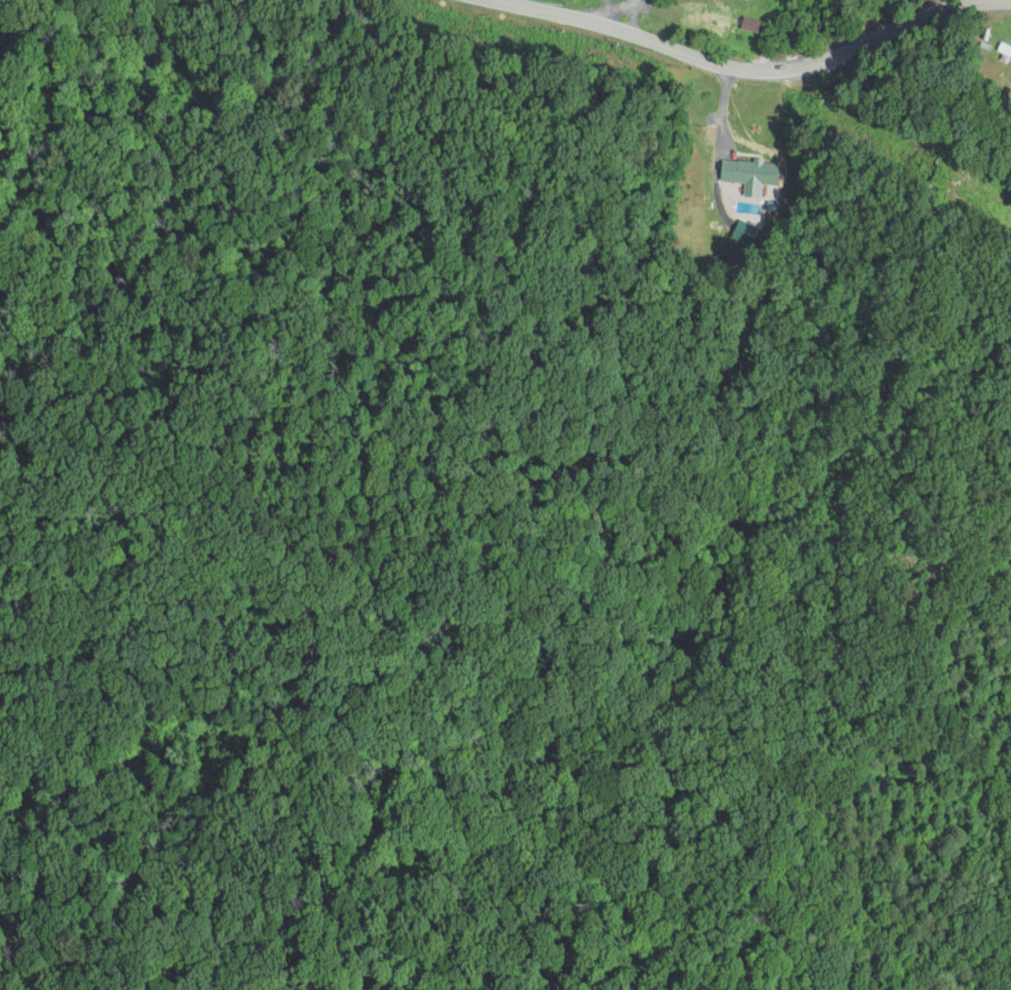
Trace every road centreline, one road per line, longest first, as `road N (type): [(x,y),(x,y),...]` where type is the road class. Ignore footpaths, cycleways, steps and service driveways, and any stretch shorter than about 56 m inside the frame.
road 1 (secondary): [(1010,4),(934,16),(825,61),(767,71),(709,63),(484,0)]

